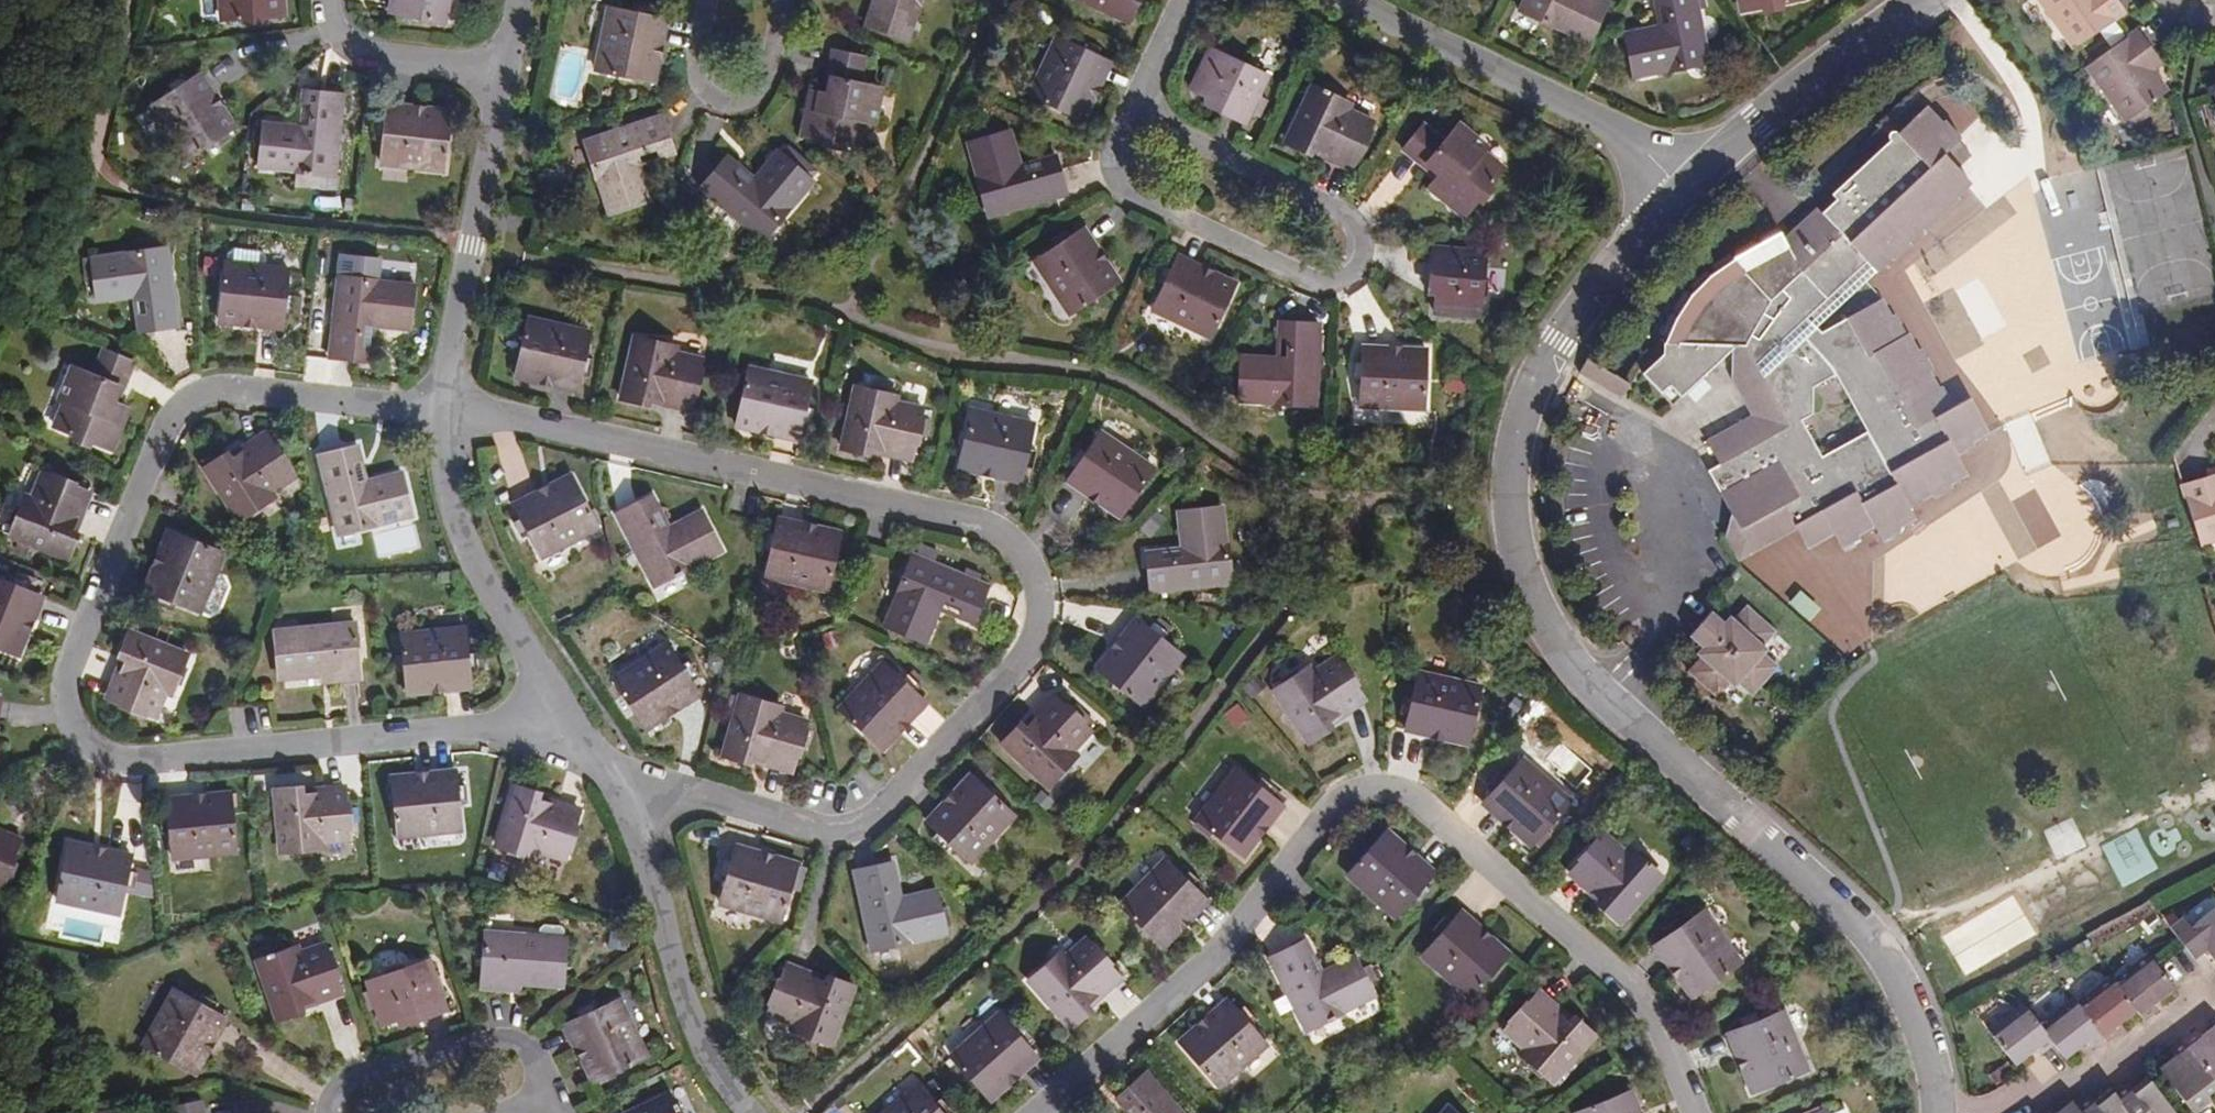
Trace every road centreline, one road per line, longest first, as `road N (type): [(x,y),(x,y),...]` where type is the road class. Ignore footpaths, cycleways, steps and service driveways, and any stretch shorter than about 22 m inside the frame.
road 1 (residential): [(445,412),(976,523),(1004,534),(1036,585),(1030,643),(1013,667),(853,830),(616,781)]
road 2 (residential): [(1680,186),(1555,337),(1523,391),(1507,483),(1519,573),(1563,654),(1601,697),(1753,828),(1888,964),(1921,1039),(1938,1109)]
road 3 (residential): [(571,718),(140,759),(90,748),(73,733),(66,676),(167,416),(185,398),(241,387),(445,412)]
road 4 (residential): [(1692,1112),(1658,1026),(1636,997),(1417,802),(1389,789),(1357,791),(1313,821),(1246,924),(1038,1112)]
road 5 (residential): [(1128,111),(1107,161),(1118,187),(1305,280),(1341,277),(1357,239),(1339,215)]
road 6 (residential): [(1680,186),(1633,142),(1337,0)]
road 7 (residential): [(747,1112),(694,1029),(616,781)]
road 8 (residential): [(445,412),(505,70)]
road 9 (residential): [(571,718),(466,541),(452,493),(445,412)]
road 10 (residential): [(1917,0),(1680,186)]
road 11 (residential): [(2205,996),(2141,1050),(2077,1082),(1938,1109)]
road 12 (residential): [(547,1089),(532,1054),(507,1037),(480,1040),(341,1079),(322,1112)]
road 13 (residential): [(711,0),(697,61),(701,92),(734,101),(764,80),(781,0)]
road 14 (residential): [(1339,215),(1128,111)]
road 15 (residential): [(326,0),(333,31),(351,46),(505,70)]
road 16 (track): [(130,0),(98,143),(104,171)]
road 17 (residential): [(1180,0),(1128,111)]

